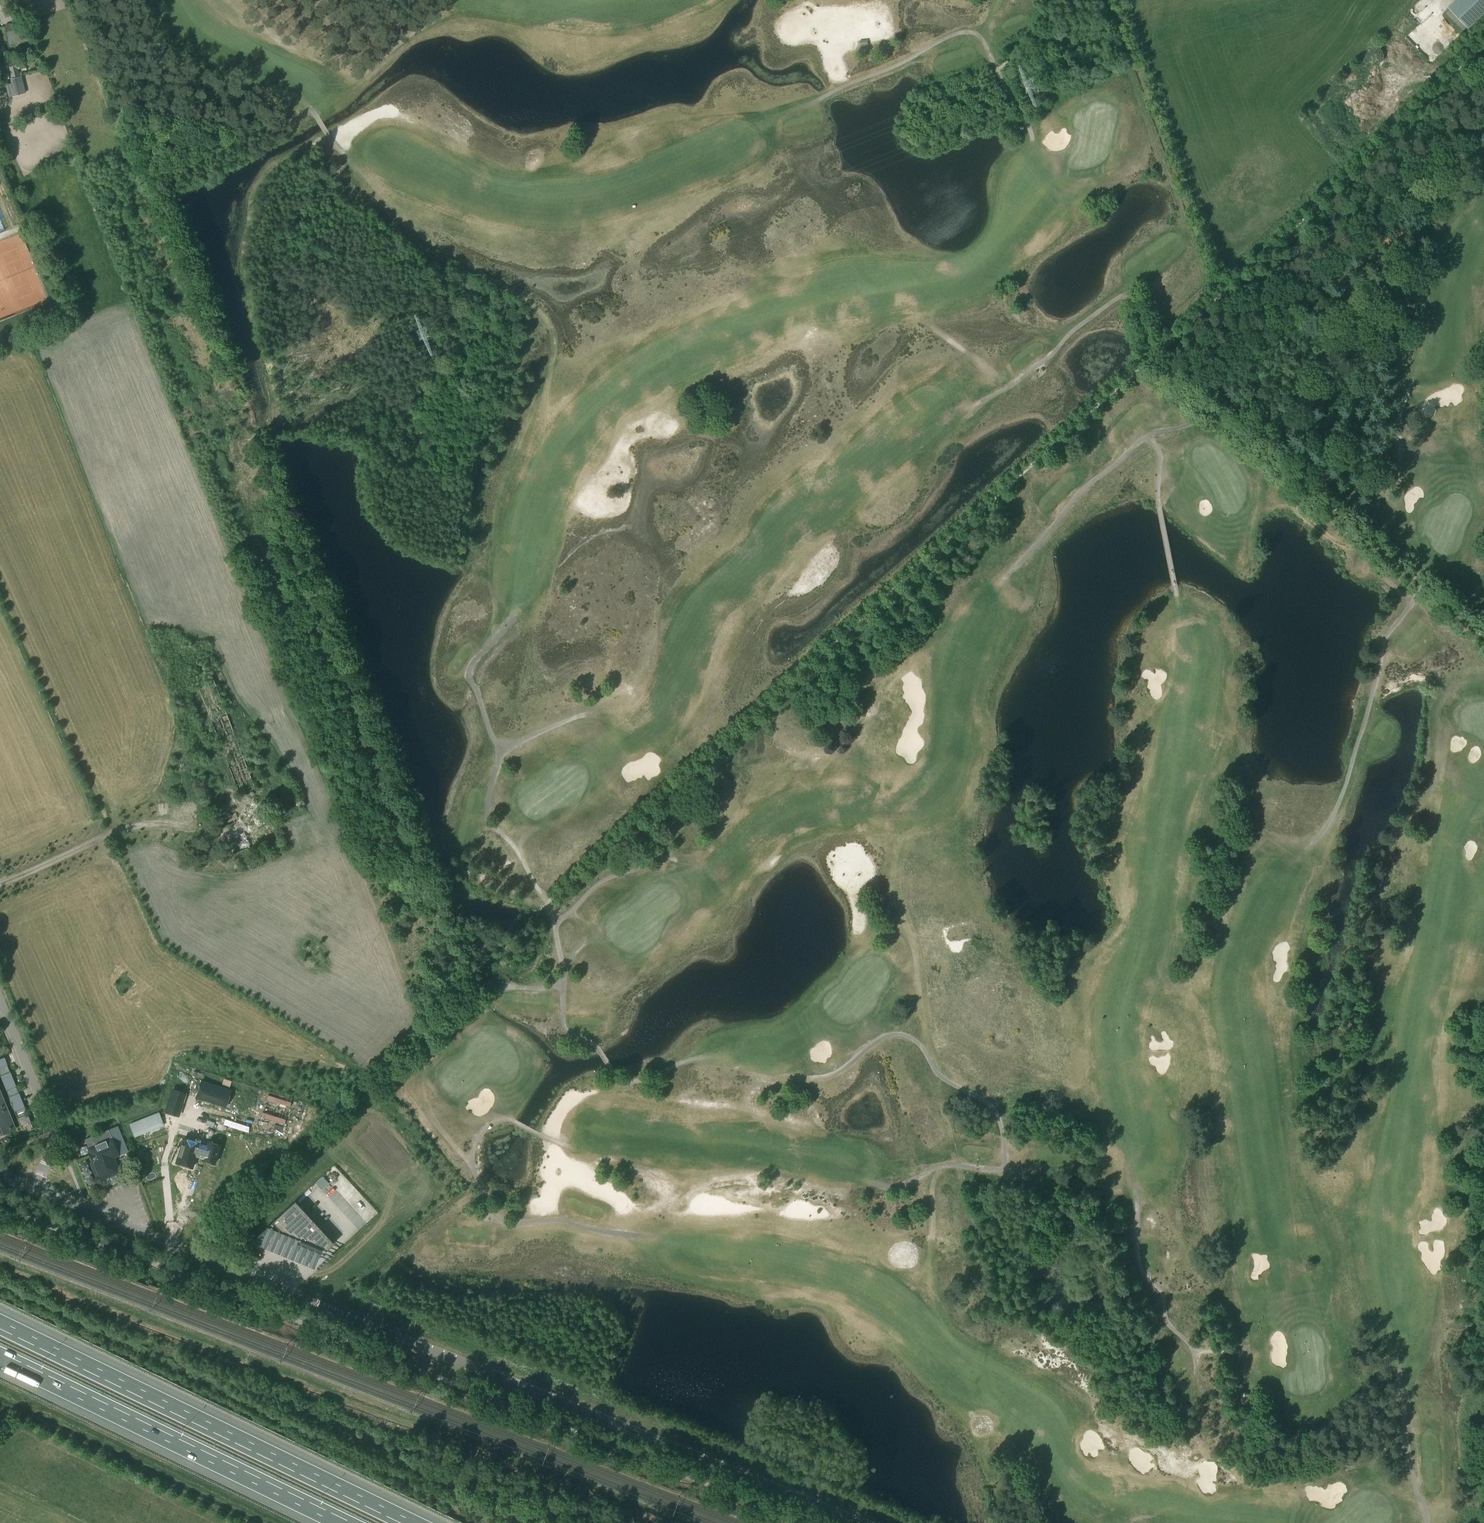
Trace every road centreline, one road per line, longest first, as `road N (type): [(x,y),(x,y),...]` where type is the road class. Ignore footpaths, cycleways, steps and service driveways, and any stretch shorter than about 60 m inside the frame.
road 1 (tertiary): [(862,1522),(36,1190)]
road 2 (motorway): [(409,1522),(0,1325)]
road 3 (motorway): [(0,1358),(341,1522)]
road 4 (residential): [(36,1190),(53,1132),(0,1002)]

